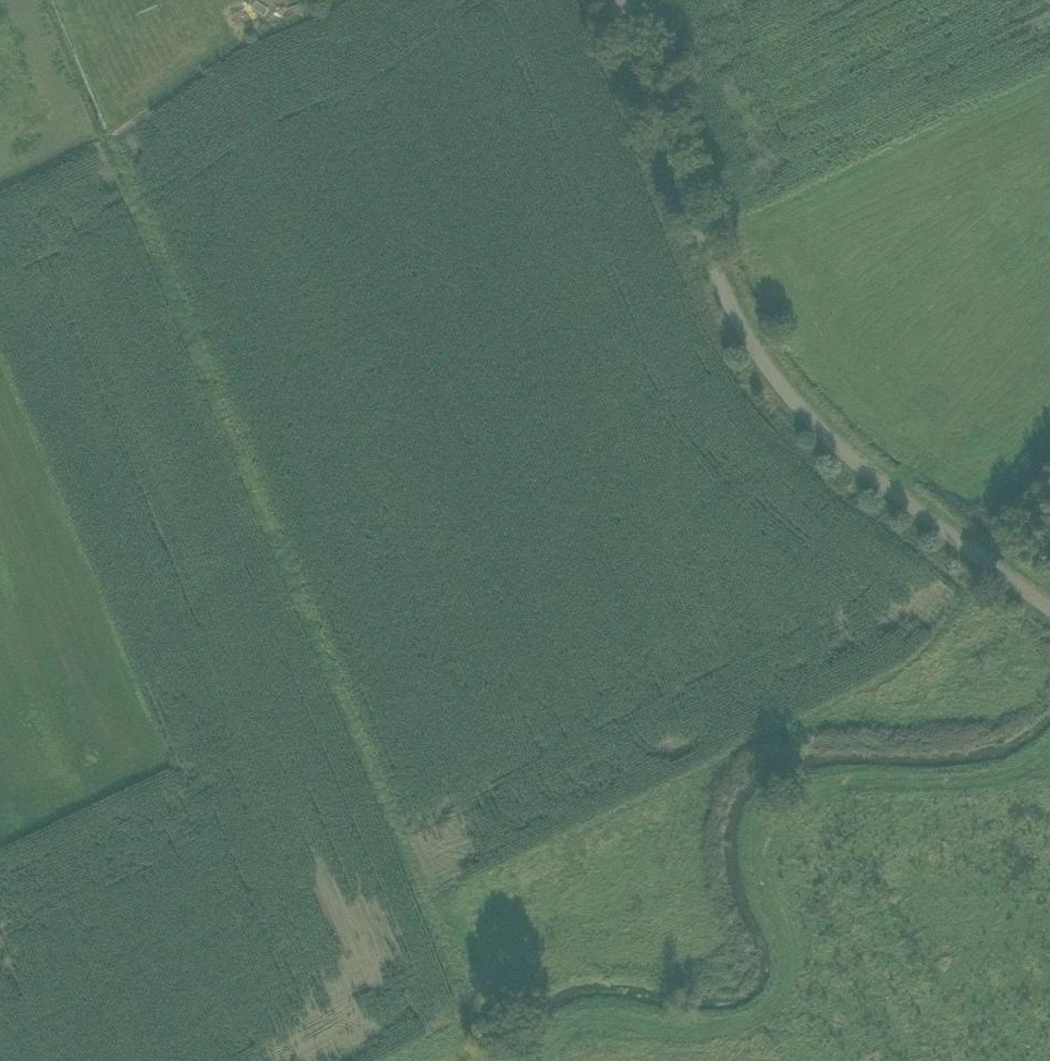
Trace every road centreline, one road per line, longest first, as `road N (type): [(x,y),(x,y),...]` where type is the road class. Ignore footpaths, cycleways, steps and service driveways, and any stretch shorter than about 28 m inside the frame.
road 1 (unclassified): [(1049,619),(846,460),(785,402),(718,286),(615,0)]

